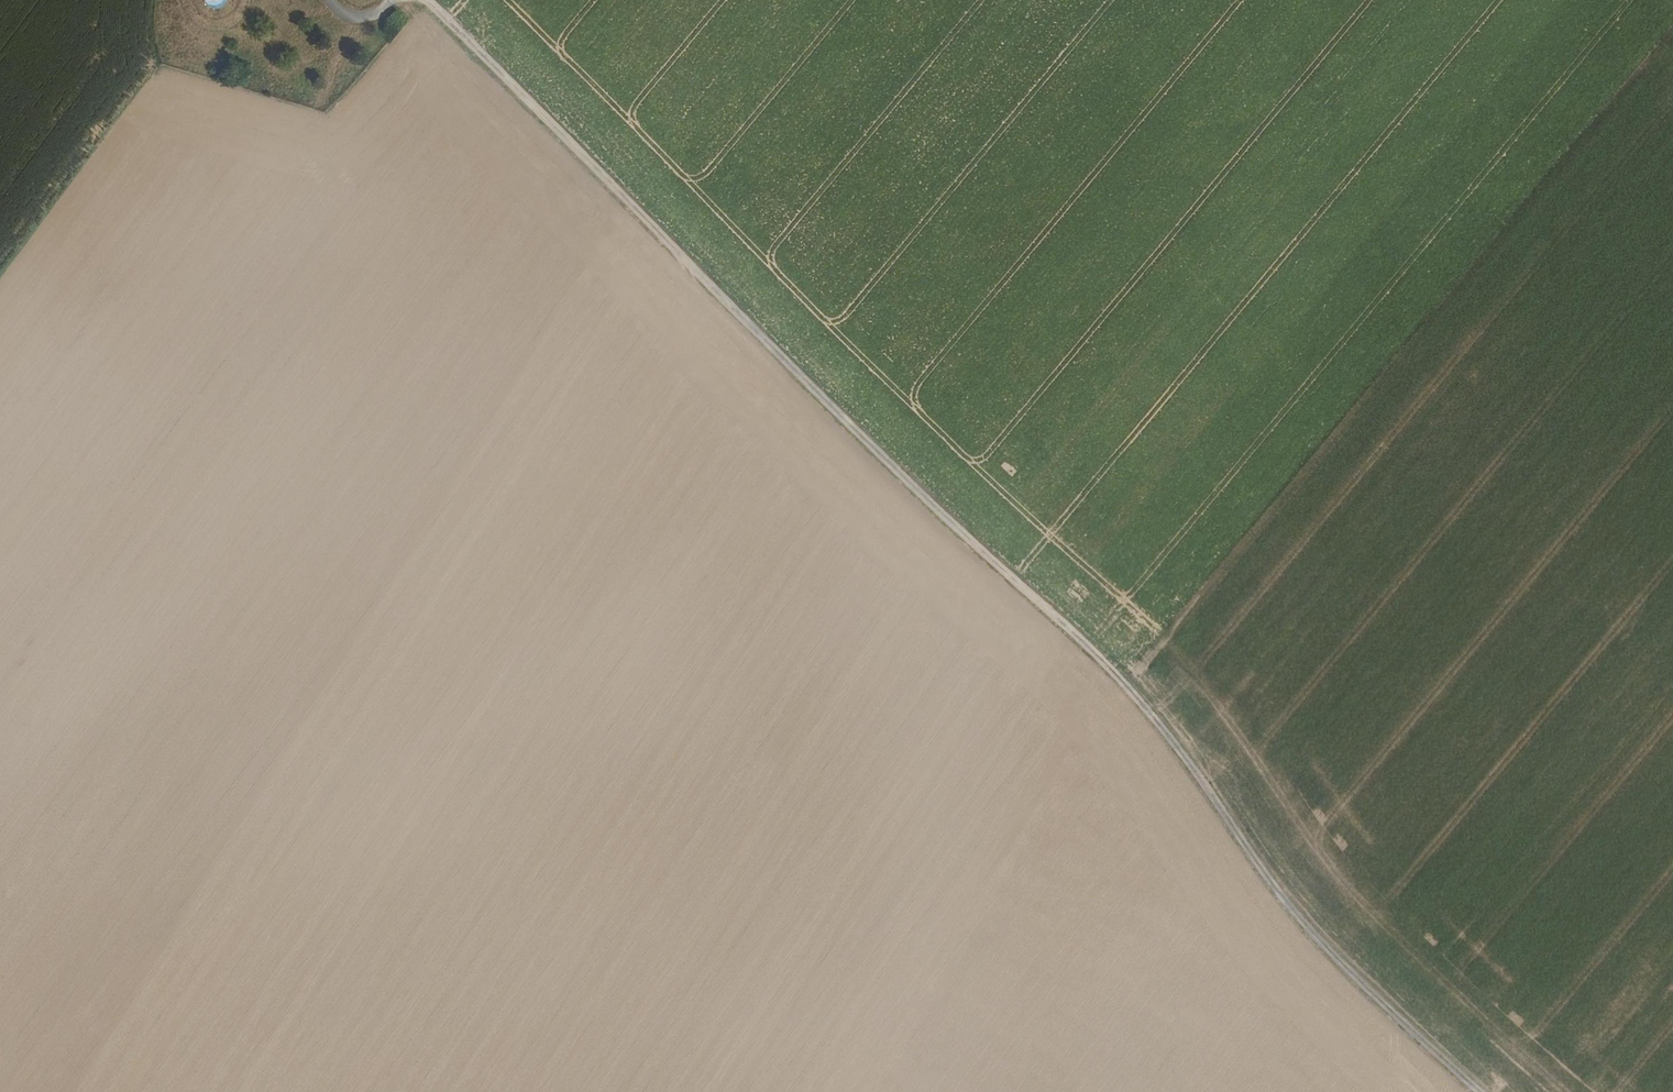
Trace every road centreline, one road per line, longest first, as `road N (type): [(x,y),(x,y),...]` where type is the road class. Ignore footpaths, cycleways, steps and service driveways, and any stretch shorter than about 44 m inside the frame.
road 1 (track): [(1475,1091),(1381,1007),(1295,914),(1168,733),(419,0)]

